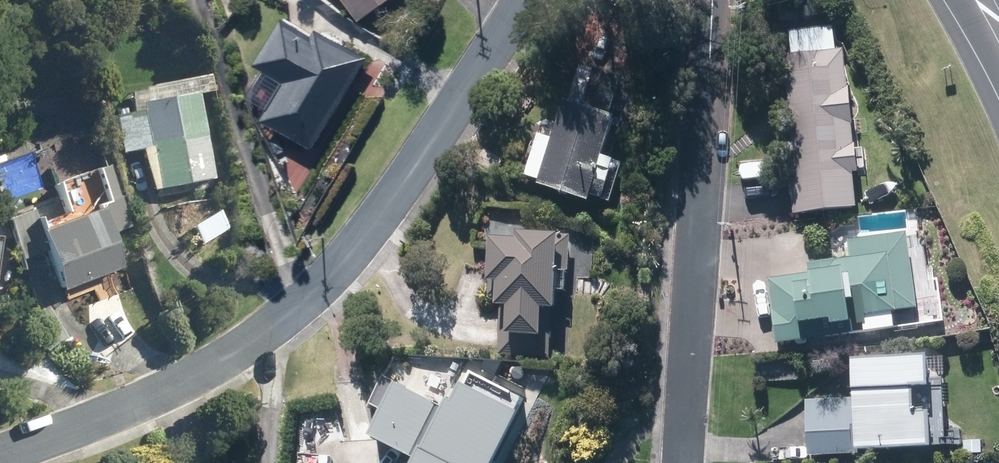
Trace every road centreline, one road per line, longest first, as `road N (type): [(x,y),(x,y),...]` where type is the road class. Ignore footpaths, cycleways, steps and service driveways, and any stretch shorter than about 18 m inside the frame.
road 1 (residential): [(0,458),(200,378),(280,327),(377,221),(527,0)]
road 2 (residential): [(682,462),(715,0)]

